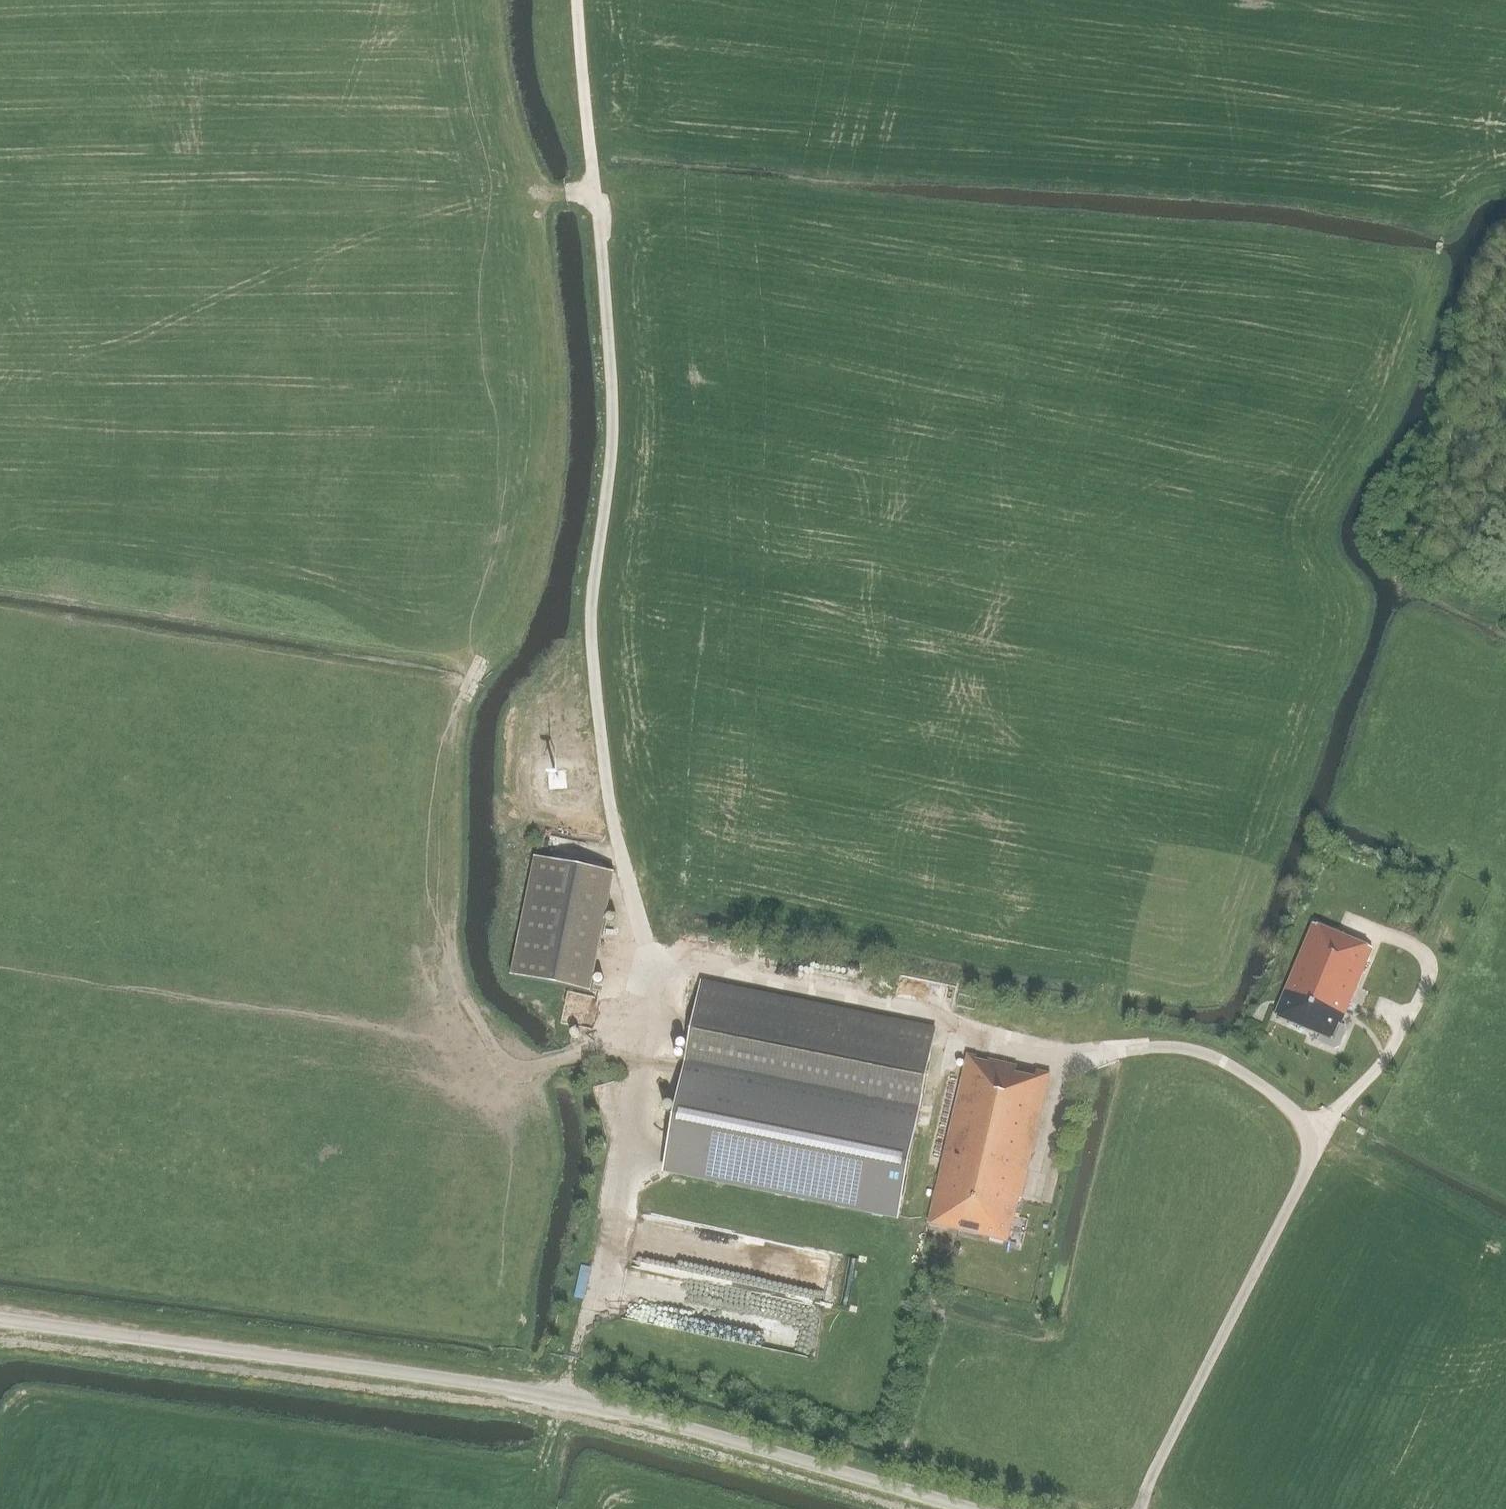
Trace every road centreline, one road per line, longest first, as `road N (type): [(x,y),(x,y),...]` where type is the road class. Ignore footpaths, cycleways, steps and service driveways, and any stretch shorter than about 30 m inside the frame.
road 1 (tertiary): [(0,1318),(563,1397),(969,1508)]
road 2 (track): [(576,0),(612,395),(591,654),(610,815),(638,928),(657,959)]

